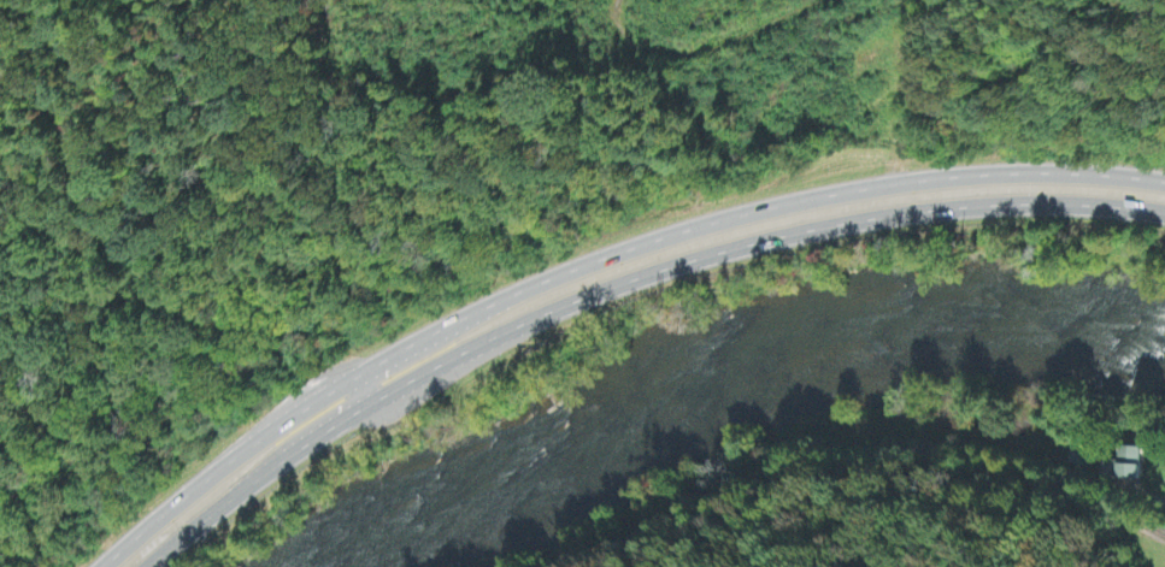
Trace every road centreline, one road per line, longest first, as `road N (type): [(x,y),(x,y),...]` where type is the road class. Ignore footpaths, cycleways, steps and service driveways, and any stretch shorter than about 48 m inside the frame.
road 1 (trunk): [(1164,180),(1023,171),(940,177),(845,189),(637,244),(494,302),(342,382),(208,476),(102,566)]
road 2 (trunk): [(146,566),(371,401),(459,352),(619,282),(793,231),(940,208),(1045,203),(1164,212)]
road 3 (trunk): [(494,302),(367,384),(371,401)]
road 4 (trunk): [(245,488),(348,403),(353,390),(342,382)]

